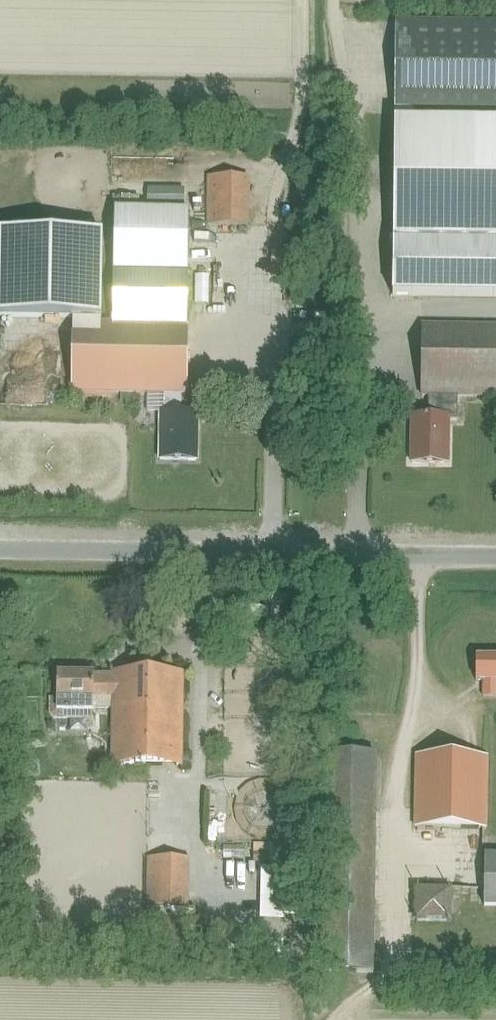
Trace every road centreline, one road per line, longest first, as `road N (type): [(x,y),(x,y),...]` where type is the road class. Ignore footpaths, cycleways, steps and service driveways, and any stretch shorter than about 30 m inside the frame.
road 1 (unclassified): [(0,549),(495,556)]

